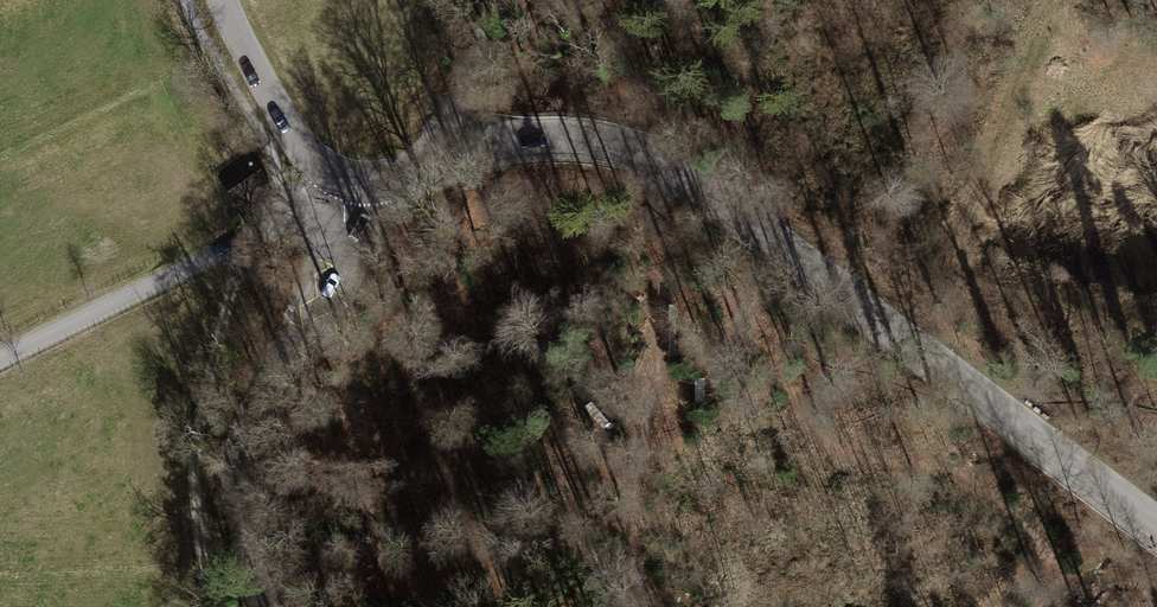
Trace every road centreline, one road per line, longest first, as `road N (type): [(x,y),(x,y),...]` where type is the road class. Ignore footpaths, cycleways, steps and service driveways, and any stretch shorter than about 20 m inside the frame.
road 1 (tertiary): [(1156,524),(660,157),(557,134),(449,149)]
road 2 (unclassified): [(261,606),(241,462),(257,416),(321,304),(337,262),(345,202)]
road 3 (residential): [(345,202),(296,217),(0,361)]
road 4 (track): [(1059,0),(952,245)]
road 5 (unclassified): [(346,183),(292,140),(221,0)]
road 6 (track): [(660,157),(657,360)]
road 7 (unclassified): [(496,0),(472,50),(449,149)]

